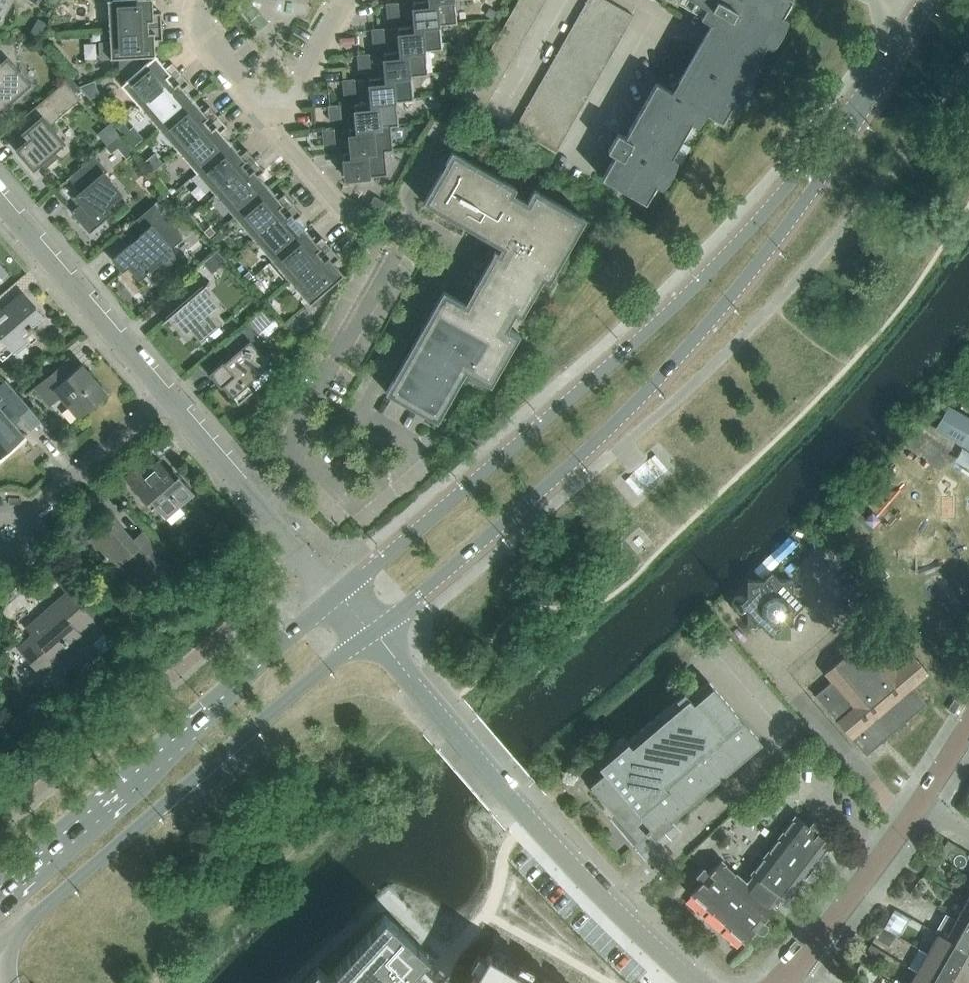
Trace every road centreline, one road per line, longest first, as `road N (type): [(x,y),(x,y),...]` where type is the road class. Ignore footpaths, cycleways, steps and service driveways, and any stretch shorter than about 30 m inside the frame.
road 1 (tertiary): [(374,632),(681,353),(773,244),(878,80)]
road 2 (tertiary): [(878,80),(654,325),(334,597)]
road 3 (tertiary): [(0,945),(374,632)]
road 4 (tertiary): [(703,982),(583,872),(374,632)]
road 5 (tertiary): [(334,597),(0,895)]
road 6 (residential): [(172,395),(0,188)]
road 7 (residential): [(334,597),(172,395)]
road 8 (residential): [(783,982),(924,805)]
road 9 (residential): [(172,395),(34,515),(0,527)]
road 10 (residential): [(634,0),(659,14),(578,158)]
road 11 (residential): [(282,129),(197,25),(210,0)]
road 12 (residential): [(282,129),(349,0)]
road 13 (residential): [(564,0),(500,119)]

